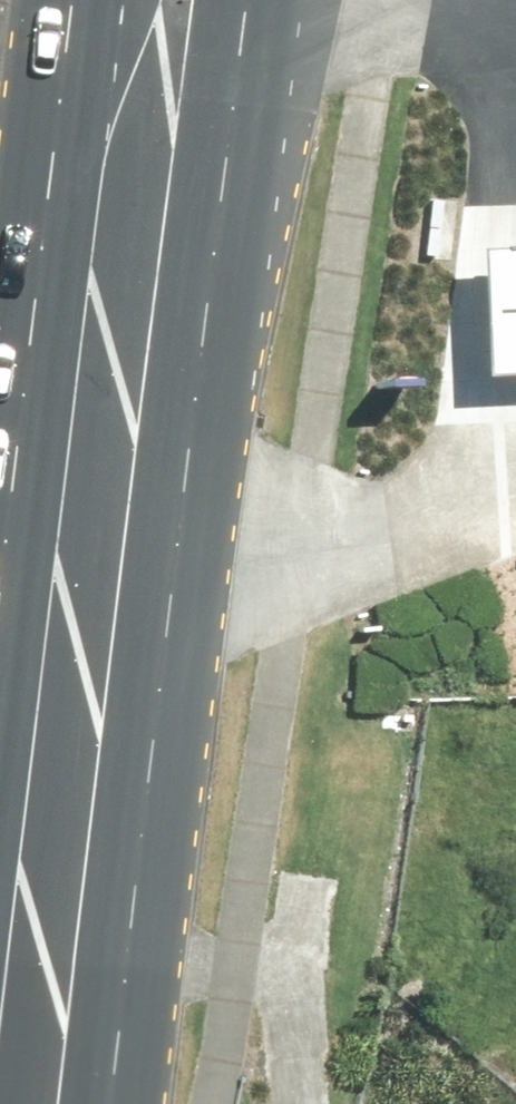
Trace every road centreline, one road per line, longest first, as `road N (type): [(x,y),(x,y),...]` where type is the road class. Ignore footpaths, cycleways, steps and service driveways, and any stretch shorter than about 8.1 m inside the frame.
road 1 (primary): [(248,0),(94,1103)]
road 2 (primary): [(0,779),(78,169),(92,0)]

